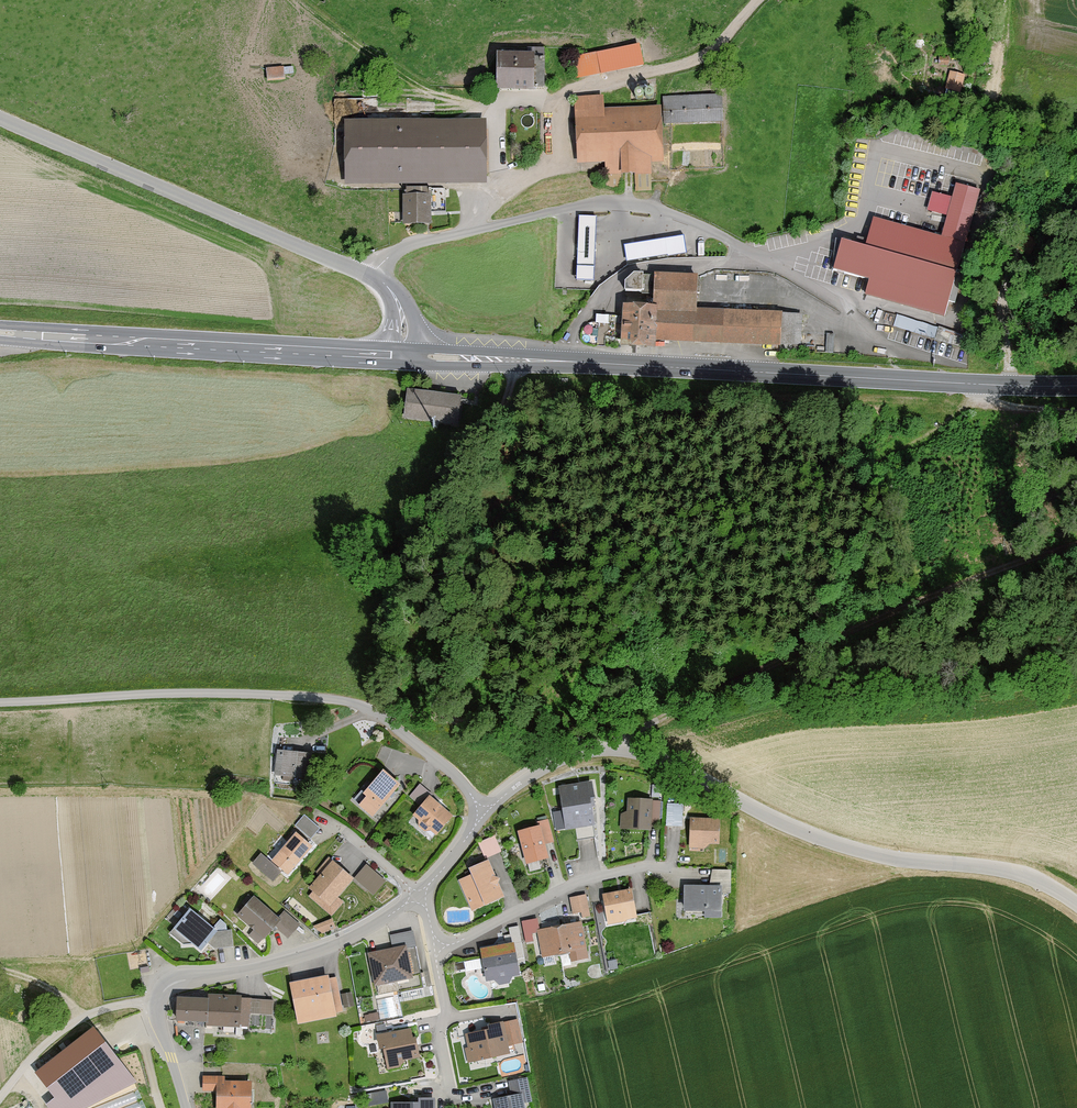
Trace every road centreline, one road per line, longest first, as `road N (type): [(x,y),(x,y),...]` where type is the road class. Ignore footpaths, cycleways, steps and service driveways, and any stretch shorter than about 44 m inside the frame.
road 1 (secondary): [(403,357),(1076,386)]
road 2 (unclassified): [(484,815),(558,761),(618,750),(678,768),(833,843),(1009,872),(1076,904)]
road 3 (unclassified): [(484,815),(452,772),(356,703),(203,693),(0,702)]
road 4 (track): [(618,750),(658,719),(883,618),(1076,544)]
road 5 (unclassified): [(0,117),(380,281),(400,309),(403,357)]
road 6 (secondary): [(0,333),(403,357)]
road 7 (unclassified): [(186,1107),(158,1016),(165,989),(340,944),(417,895)]
road 8 (residential): [(434,949),(574,884),(638,868),(673,869)]
road 9 (track): [(0,1099),(72,1024),(113,1007),(158,1003)]
road 10 (track): [(1003,0),(998,103),(1076,114)]
road 11 (track): [(1006,385),(1003,322),(1015,236)]
road 12 (track): [(988,396),(863,468)]
road 13 (residential): [(444,1020),(453,1097),(505,1087)]

